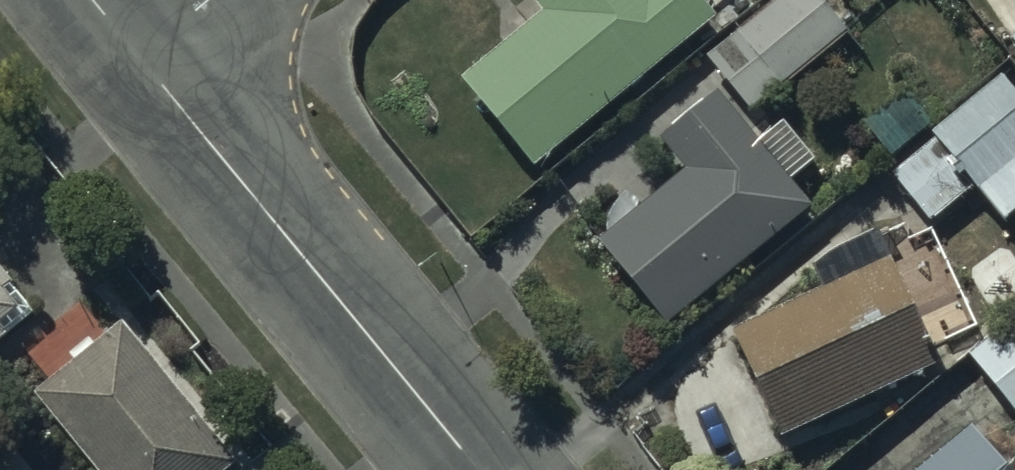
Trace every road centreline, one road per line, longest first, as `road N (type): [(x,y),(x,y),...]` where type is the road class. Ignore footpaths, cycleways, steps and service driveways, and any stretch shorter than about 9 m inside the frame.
road 1 (tertiary): [(132,43),(481,469)]

